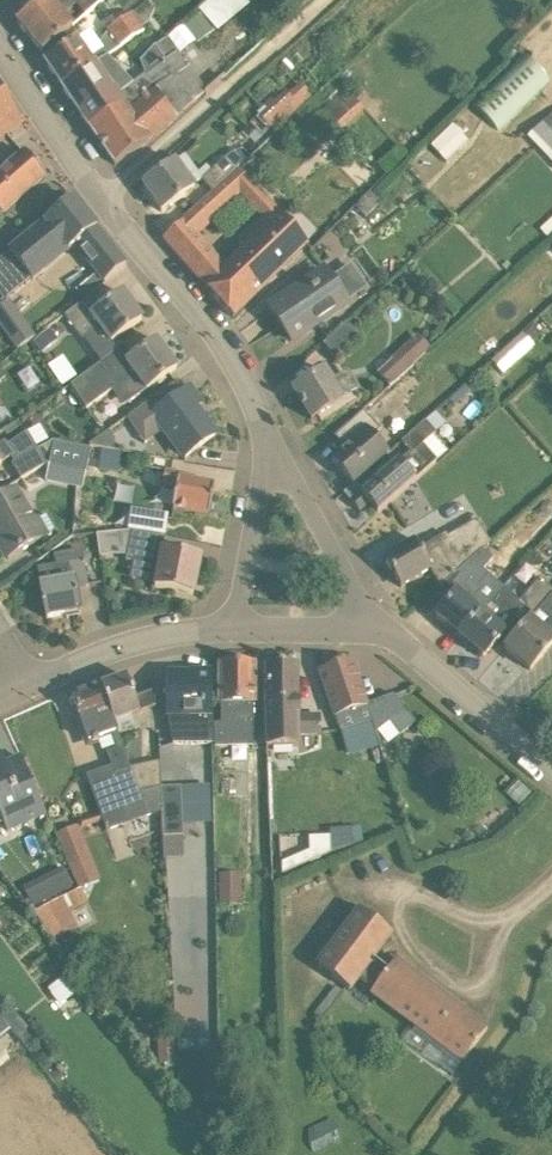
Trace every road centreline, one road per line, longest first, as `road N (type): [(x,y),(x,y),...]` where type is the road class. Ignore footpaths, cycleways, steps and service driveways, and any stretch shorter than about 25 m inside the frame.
road 1 (residential): [(103,200),(328,0)]
road 2 (residential): [(268,437),(214,333),(103,200)]
road 3 (residential): [(380,630),(268,437)]
road 4 (residential): [(27,689),(96,651),(237,630)]
road 5 (residential): [(551,769),(380,630)]
road 6 (residential): [(237,630),(268,437)]
road 7 (residential): [(103,200),(0,48)]
road 8 (residential): [(237,630),(380,630)]

